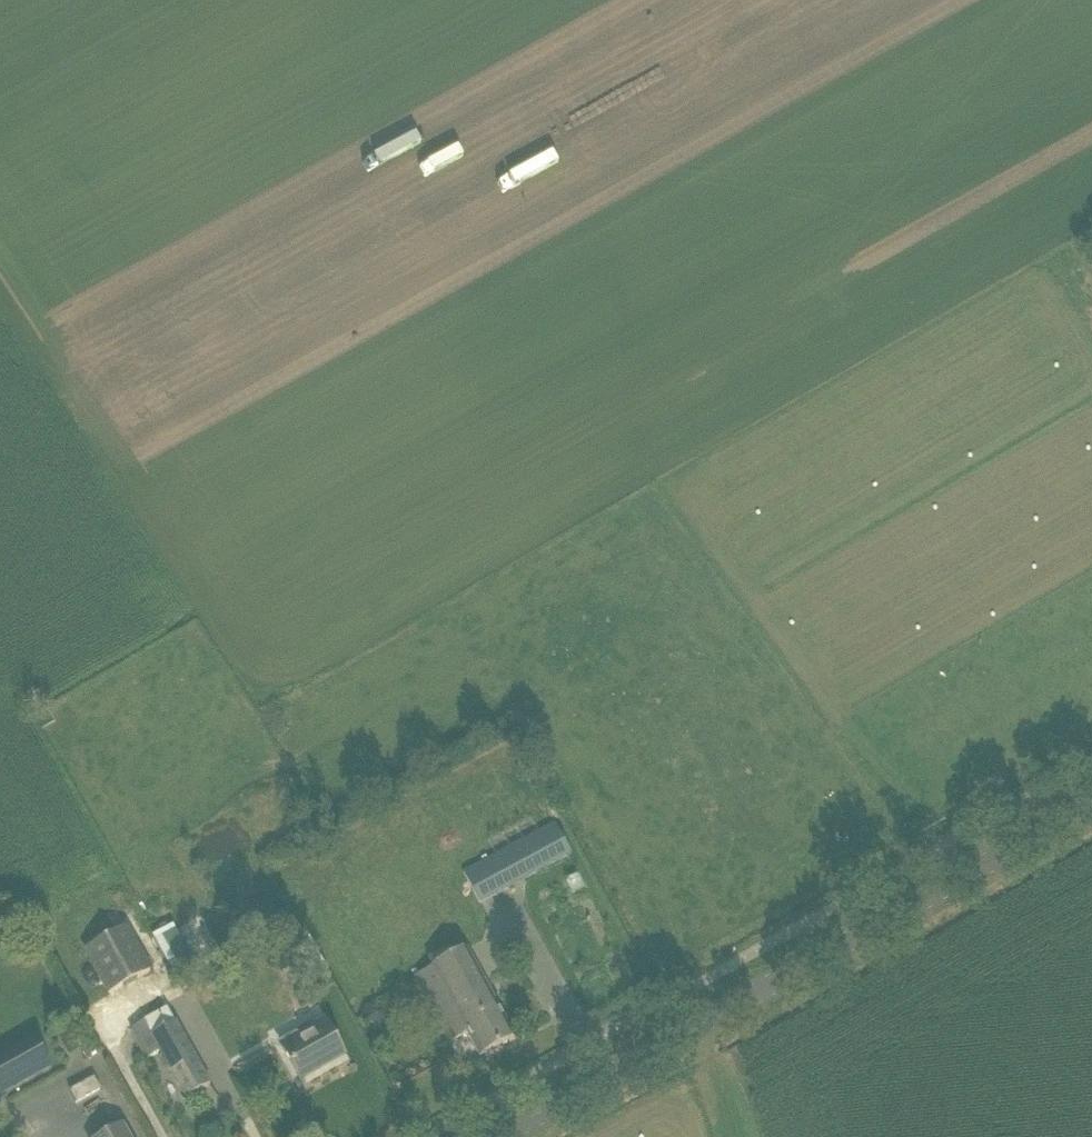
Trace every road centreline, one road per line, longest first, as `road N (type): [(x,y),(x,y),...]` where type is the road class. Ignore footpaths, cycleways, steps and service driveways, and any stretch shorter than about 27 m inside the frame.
road 1 (tertiary): [(511,1136),(1091,808)]

